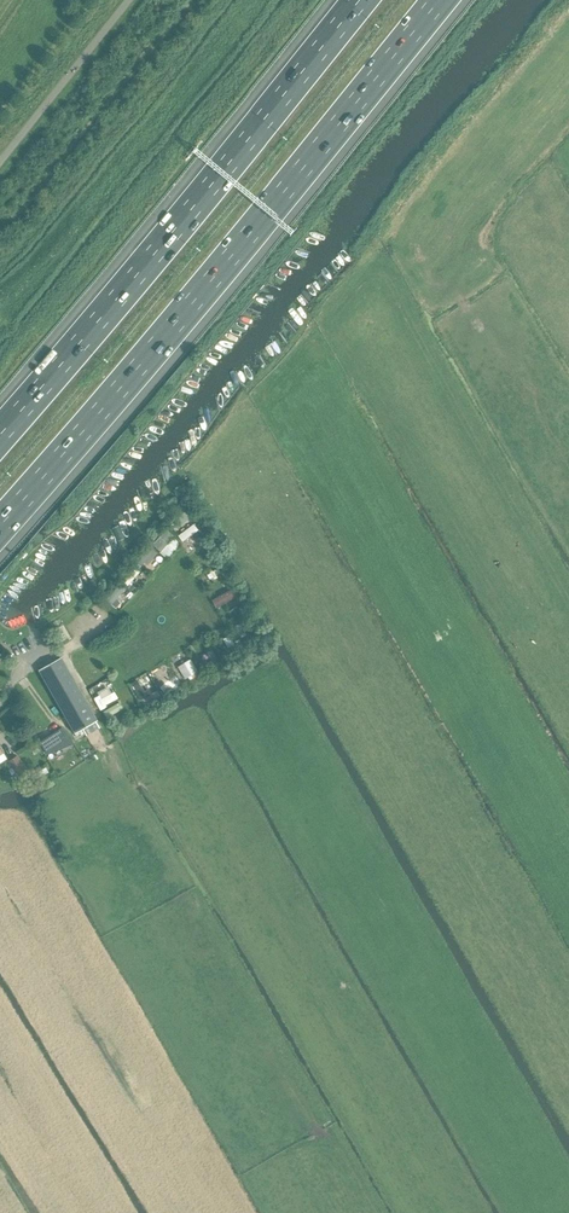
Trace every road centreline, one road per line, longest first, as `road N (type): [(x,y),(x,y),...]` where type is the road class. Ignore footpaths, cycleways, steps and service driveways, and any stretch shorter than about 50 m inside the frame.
road 1 (motorway): [(0,525),(440,0)]
road 2 (motorway): [(360,0),(0,430)]

